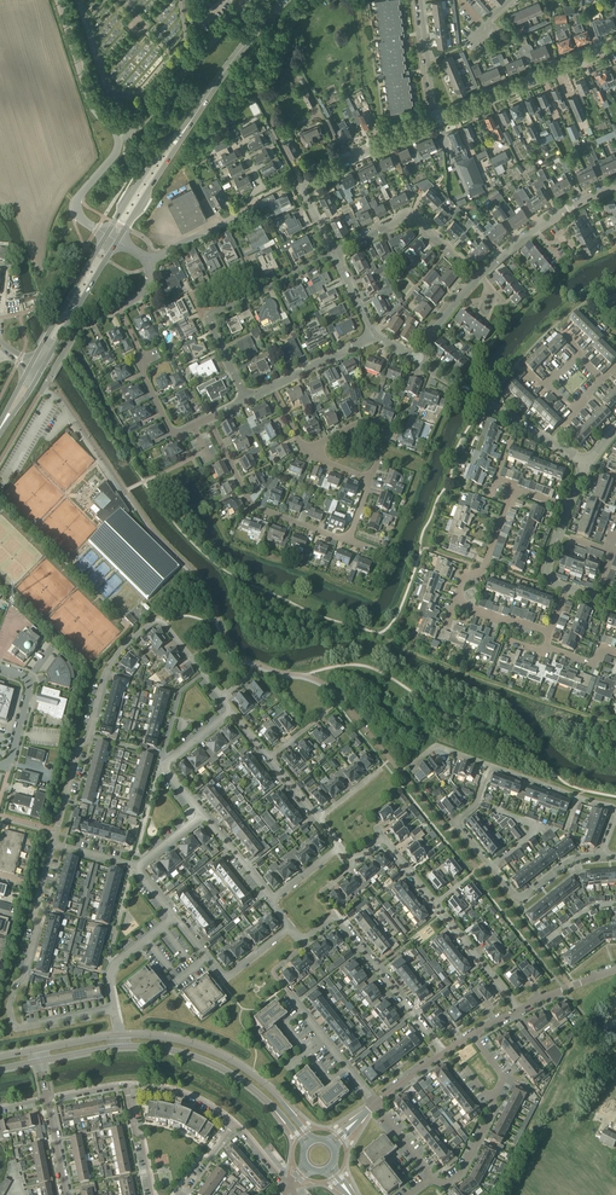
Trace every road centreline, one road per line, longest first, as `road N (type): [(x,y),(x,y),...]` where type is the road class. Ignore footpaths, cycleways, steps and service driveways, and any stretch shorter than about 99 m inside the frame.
road 1 (residential): [(221,697),(158,617),(108,665),(53,845)]
road 2 (residential): [(53,845),(10,1008),(15,1030),(116,1009)]
road 3 (residential): [(602,856),(566,863),(518,902),(457,825),(490,766)]
road 4 (tertiary): [(314,1141),(244,1070),(171,1040),(120,1036)]
road 5 (residential): [(334,253),(304,185),(438,121)]
road 6 (tertiary): [(122,1046),(221,1067),(280,1113),(305,1149)]
road 7 (residential): [(443,1054),(340,923),(327,922),(303,942)]
road 8 (residential): [(348,541),(249,502),(210,418)]
road 9 (residential): [(585,464),(416,361)]
road 10 (residential): [(117,136),(140,125),(250,0)]
road 11 (residential): [(438,121),(615,47)]
road 12 (residential): [(239,139),(262,186),(246,211),(150,261)]
road 13 (residential): [(39,393),(79,329),(145,292),(150,261)]
road 14 (residential): [(602,856),(612,807),(490,766)]
road 15 (residential): [(334,253),(410,218),(479,278)]
road 16 (residential): [(290,927),(225,980),(175,920)]
road 17 (residential): [(231,711),(162,768),(201,817)]
road 18 (residential): [(117,136),(90,105),(58,0)]
road 19 (secondary): [(40,372),(116,242)]
road 20 (secondary): [(106,235),(30,365)]
road 21 (secondary): [(195,117),(288,0)]
road 22 (secondary): [(195,117),(155,156),(106,235)]
road 23 (secondary): [(116,242),(195,117)]
road 24 (residential): [(375,1105),(290,998)]
road 25 (residential): [(519,1010),(435,904)]
road 26 (residential): [(369,480),(382,431),(357,425),(306,450)]
road 27 (residential): [(210,418),(174,436),(139,350)]
road 28 (residential): [(0,669),(27,679),(31,690),(8,769),(0,767)]
road 29 (residential): [(456,602),(465,578),(485,565),(514,490)]
road 30 (residential): [(207,323),(191,295),(251,265),(262,289)]
road 31 (residential): [(435,904),(381,839),(350,861)]
road 32 (residential): [(438,121),(420,0)]

